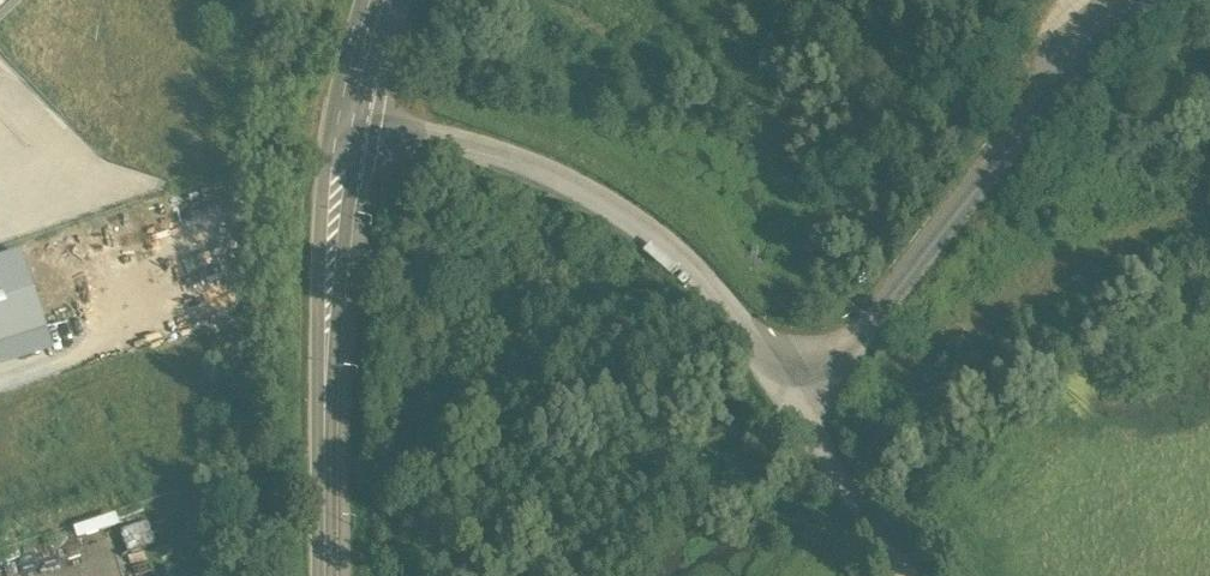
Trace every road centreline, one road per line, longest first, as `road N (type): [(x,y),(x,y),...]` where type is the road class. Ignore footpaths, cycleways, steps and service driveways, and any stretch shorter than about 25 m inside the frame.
road 1 (unclassified): [(789,394),(704,285),(628,223),(466,146),(344,120)]
road 2 (unclassified): [(789,394),(874,324),(1129,0)]
road 3 (secondary): [(344,120),(332,227),(326,575)]
road 4 (unclassified): [(912,575),(789,394)]
road 5 (secondary): [(377,0),(344,120)]

